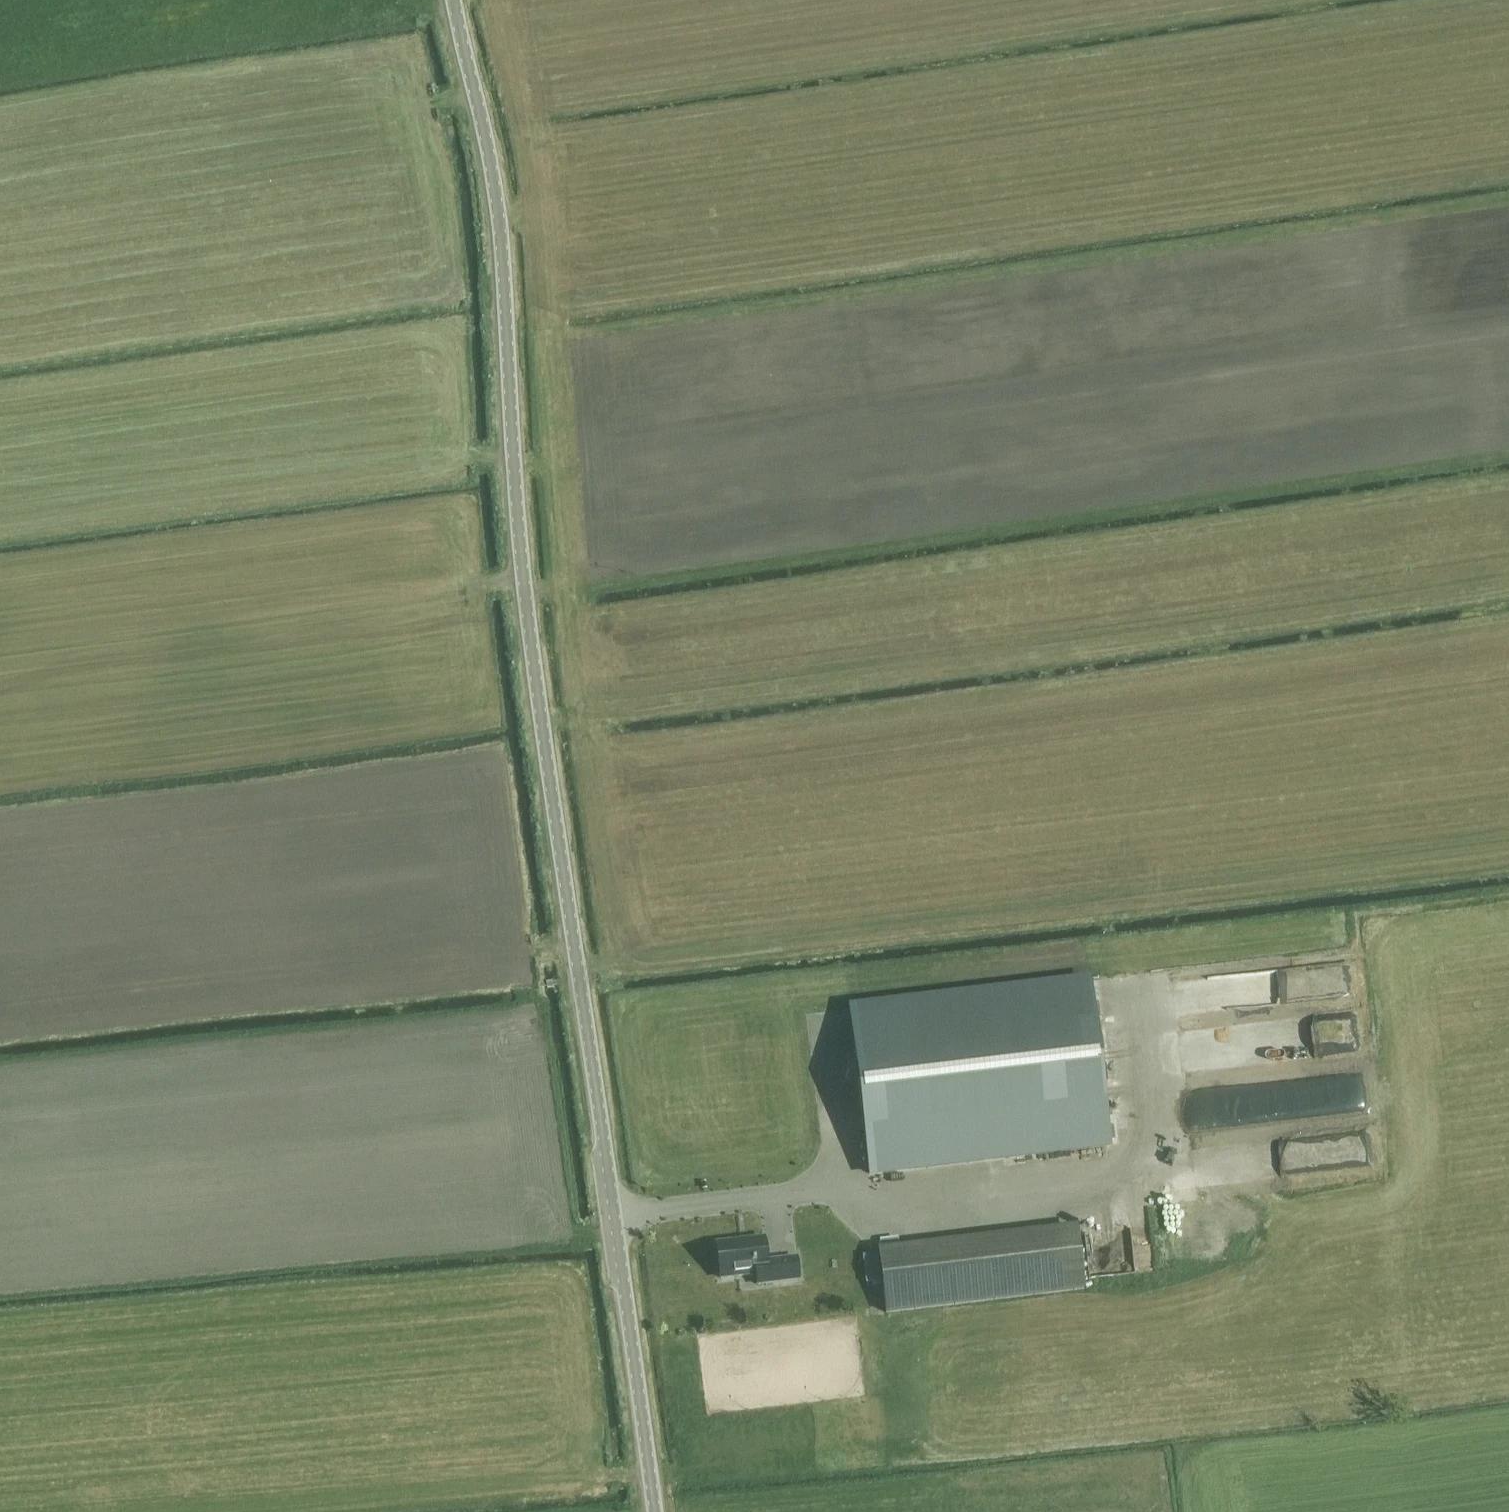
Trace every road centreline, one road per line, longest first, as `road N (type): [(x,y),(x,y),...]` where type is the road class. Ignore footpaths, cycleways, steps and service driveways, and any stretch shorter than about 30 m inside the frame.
road 1 (unclassified): [(654,1511),(524,589),(501,227),(454,0)]

